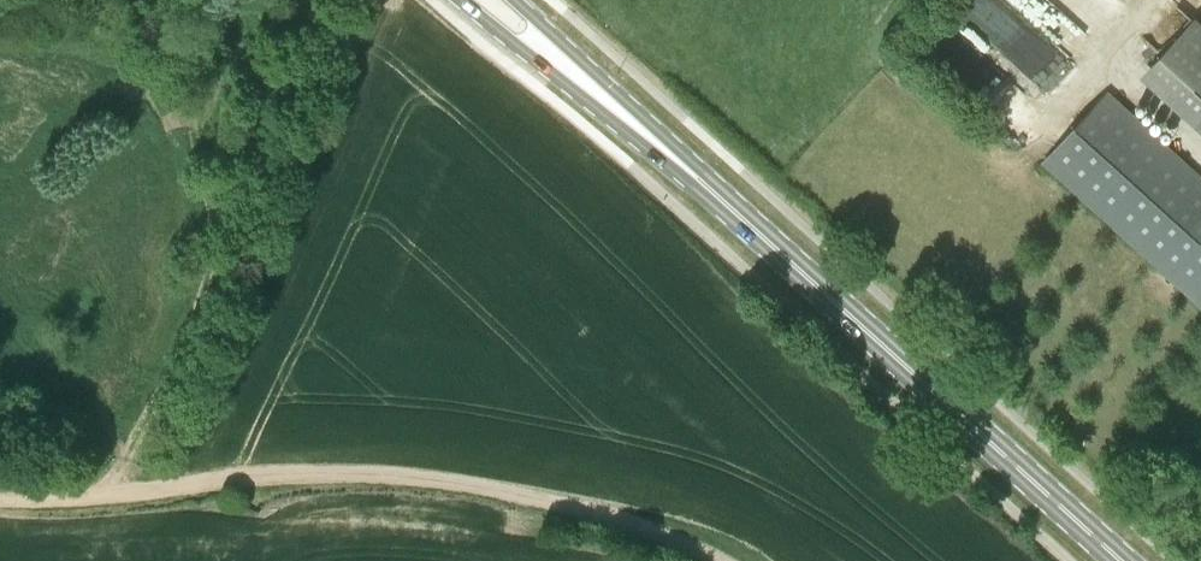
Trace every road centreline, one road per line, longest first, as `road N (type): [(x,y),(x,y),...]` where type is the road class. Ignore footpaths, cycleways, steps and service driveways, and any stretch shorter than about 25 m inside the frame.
road 1 (track): [(0,499),(115,495),(262,476),(408,476),(615,520),(710,560)]
road 2 (primary): [(1121,560),(698,178)]
road 3 (primary): [(461,0),(676,171),(698,178)]
road 4 (primary): [(698,178),(691,160),(515,0)]

